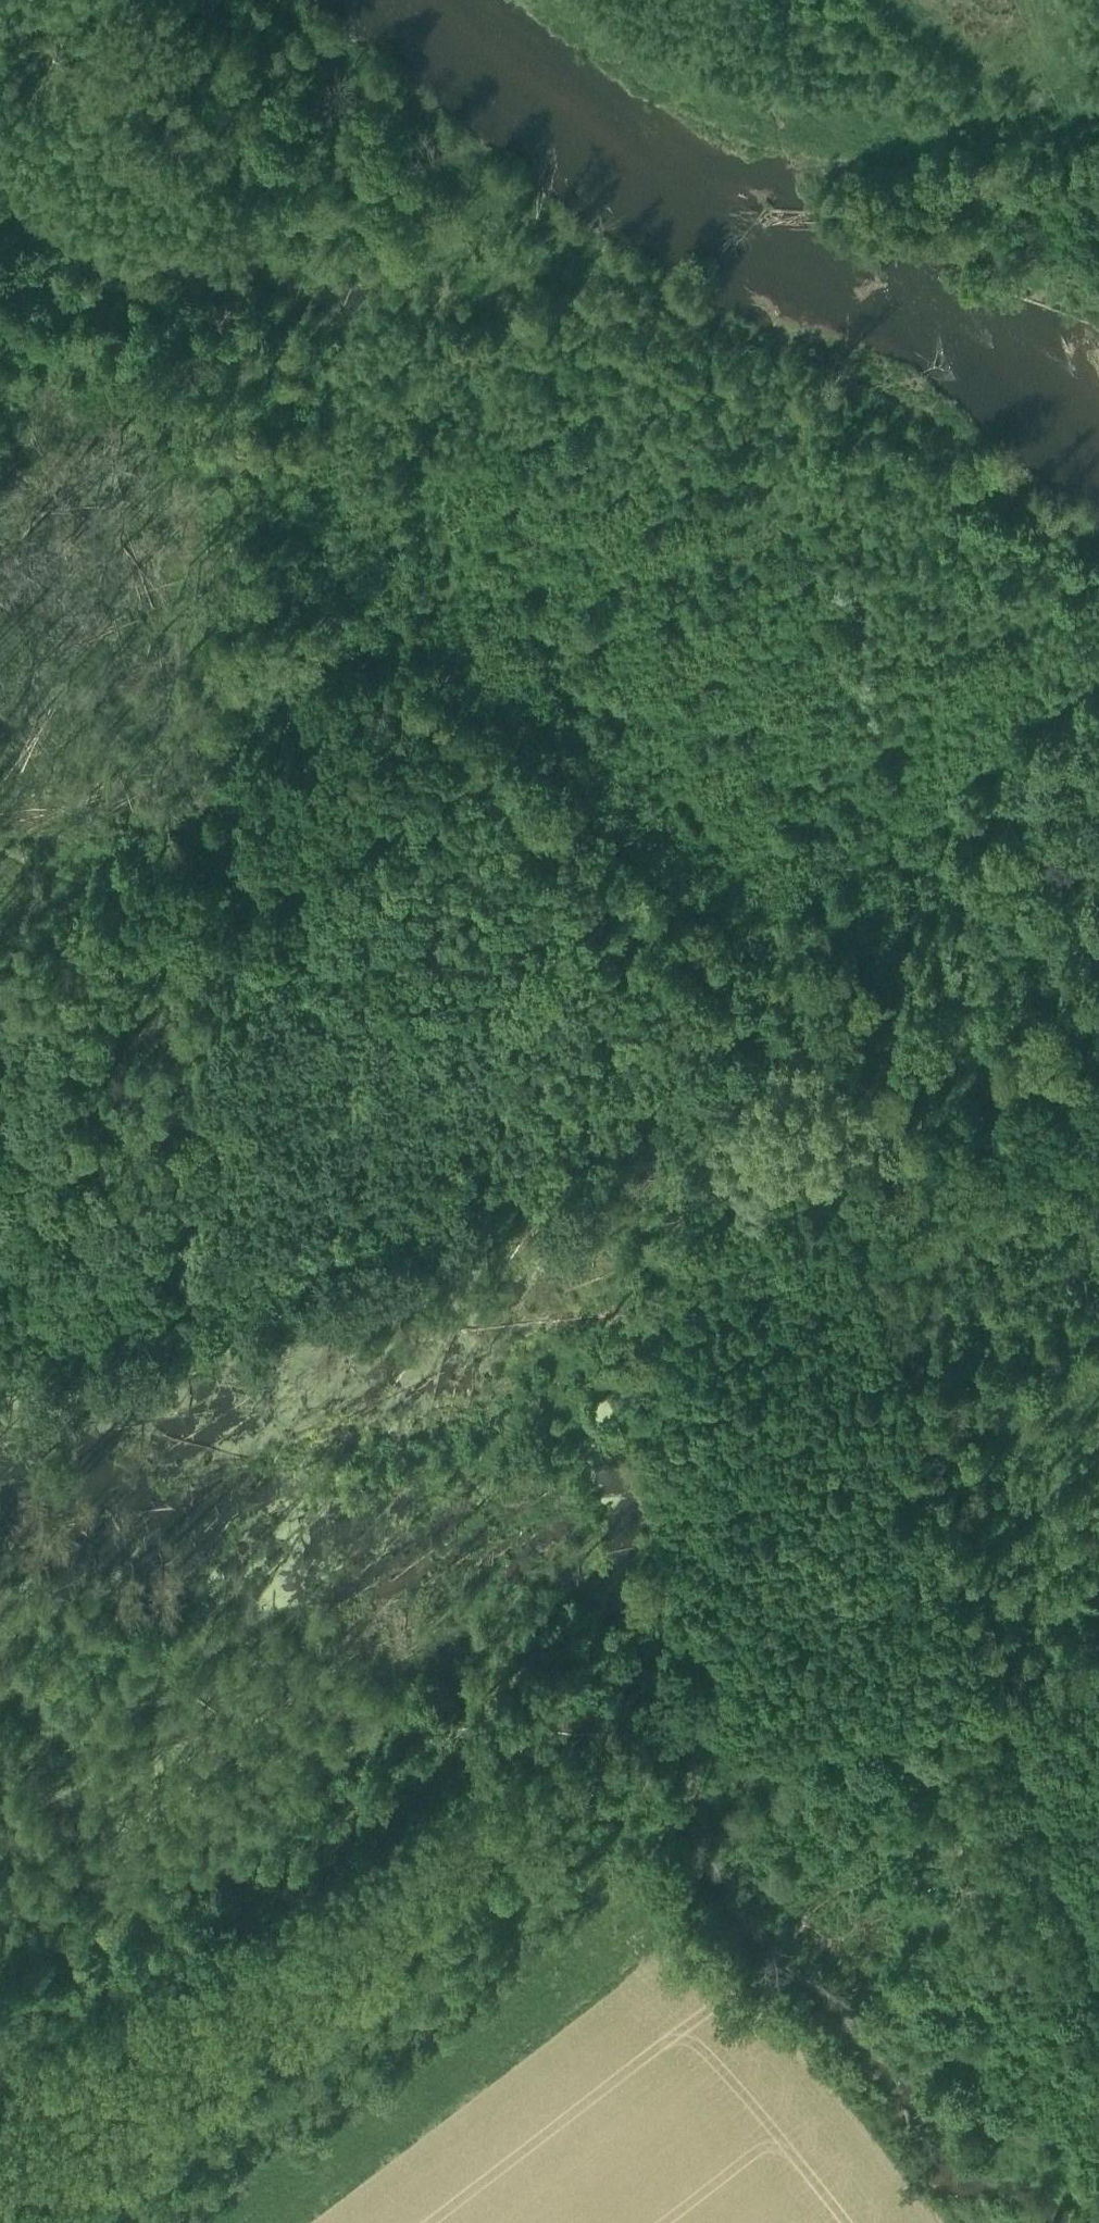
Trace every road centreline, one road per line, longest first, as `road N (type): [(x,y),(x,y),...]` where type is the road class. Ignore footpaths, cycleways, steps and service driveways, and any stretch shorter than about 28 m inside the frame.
road 1 (track): [(286,0),(579,236),(739,331)]

